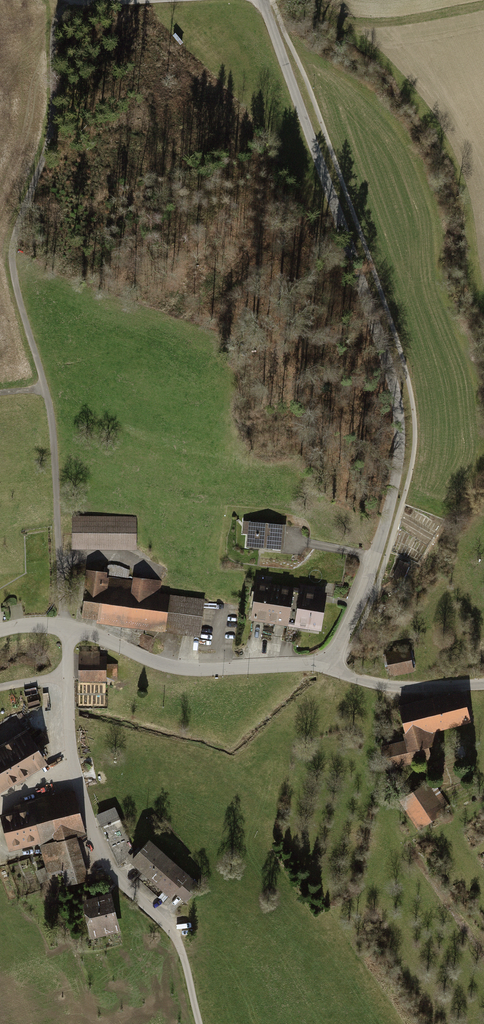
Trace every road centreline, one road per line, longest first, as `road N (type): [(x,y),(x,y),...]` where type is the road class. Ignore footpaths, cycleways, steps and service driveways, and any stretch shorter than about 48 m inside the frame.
road 1 (unclassified): [(331,670),(391,498),(397,395),(264,0)]
road 2 (track): [(67,629),(53,423),(14,245),(46,154),(59,0)]
road 3 (residential): [(331,670),(191,671),(67,629),(0,632)]
road 4 (residential): [(331,670),(385,686),(483,684)]

